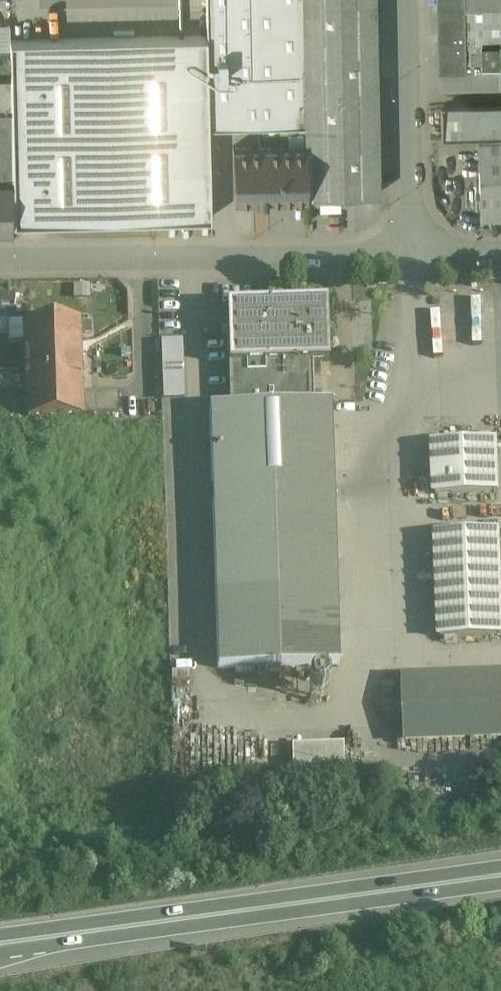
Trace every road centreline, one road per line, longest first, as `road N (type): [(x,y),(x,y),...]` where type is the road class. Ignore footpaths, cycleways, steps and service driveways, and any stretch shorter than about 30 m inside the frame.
road 1 (trunk): [(500,877),(0,948)]
road 2 (residential): [(410,253),(0,259)]
road 3 (residential): [(410,253),(405,0)]

